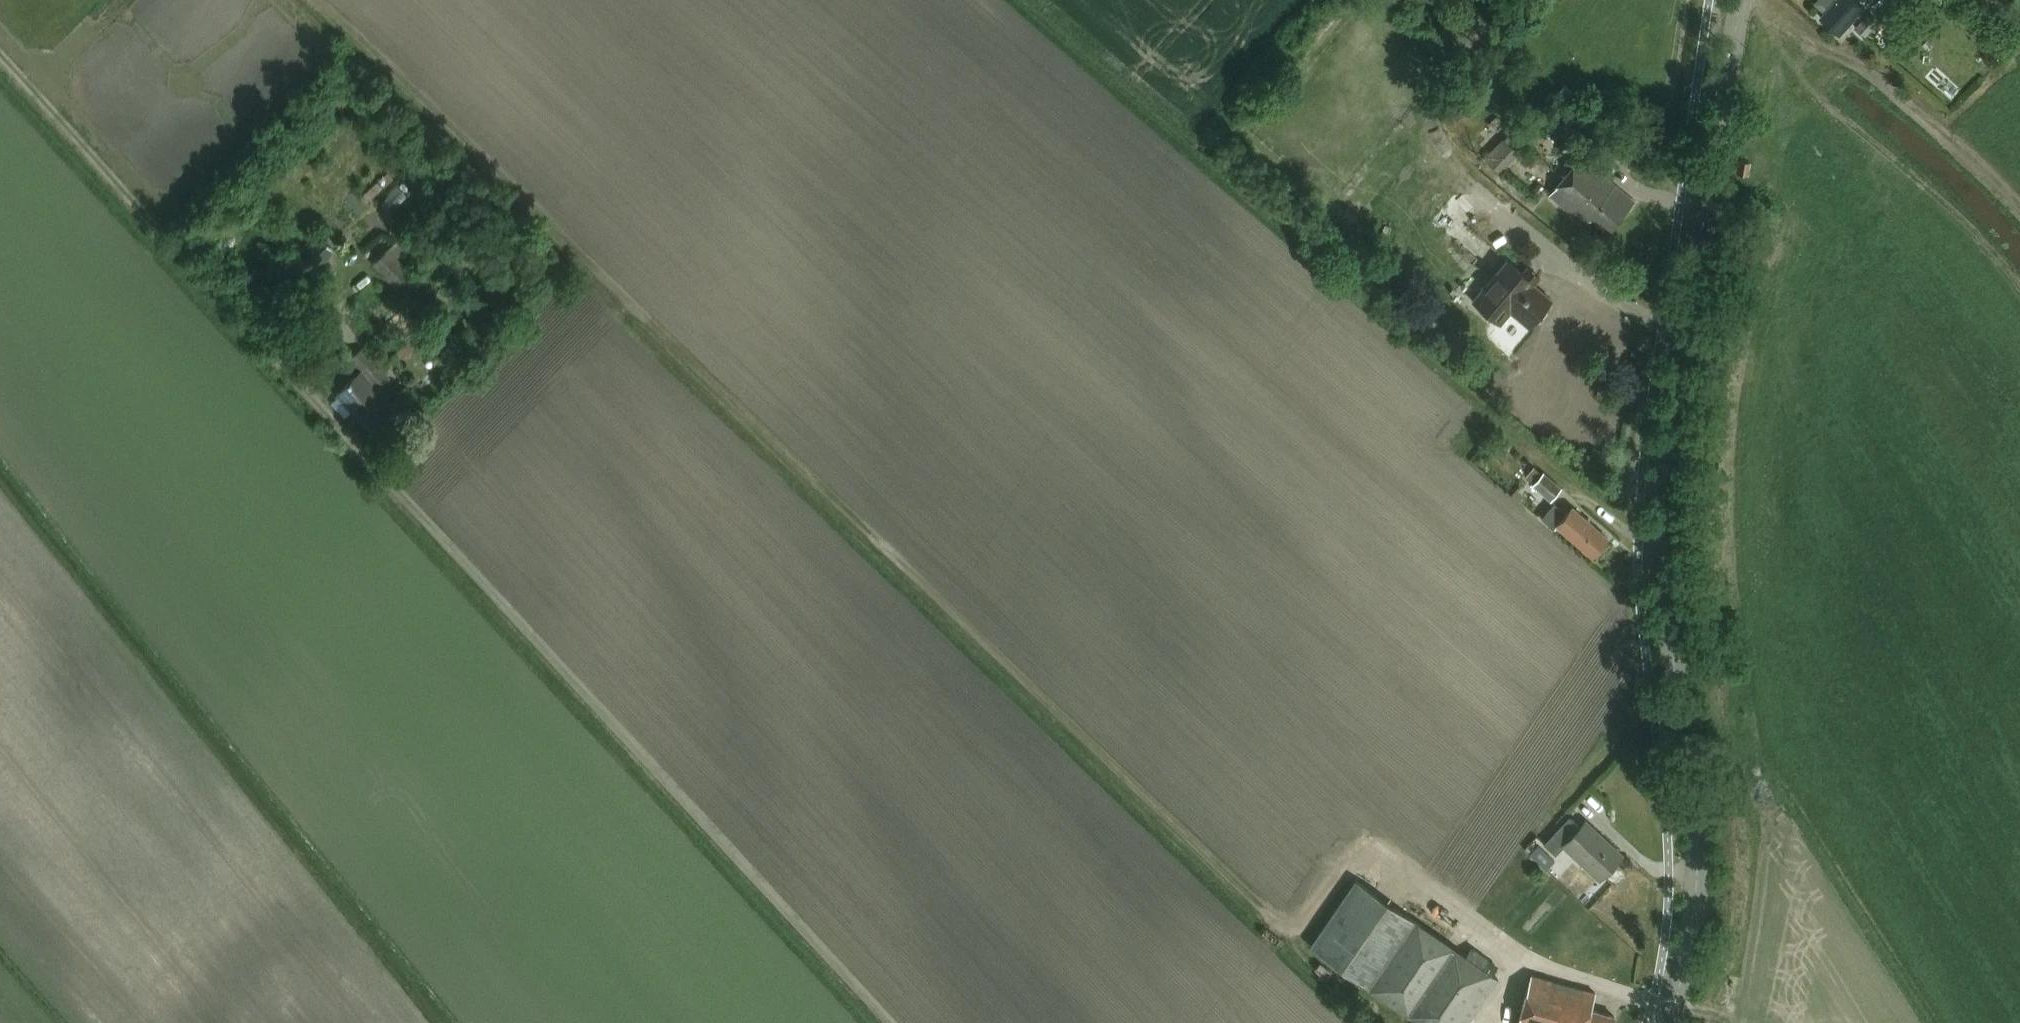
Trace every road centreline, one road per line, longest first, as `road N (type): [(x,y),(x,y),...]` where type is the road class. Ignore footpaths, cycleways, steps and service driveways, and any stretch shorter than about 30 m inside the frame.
road 1 (track): [(882,1022),(0,65)]
road 2 (tertiary): [(1669,1022),(1695,916),(1695,802),(1662,542),(1670,442),(1740,0)]

